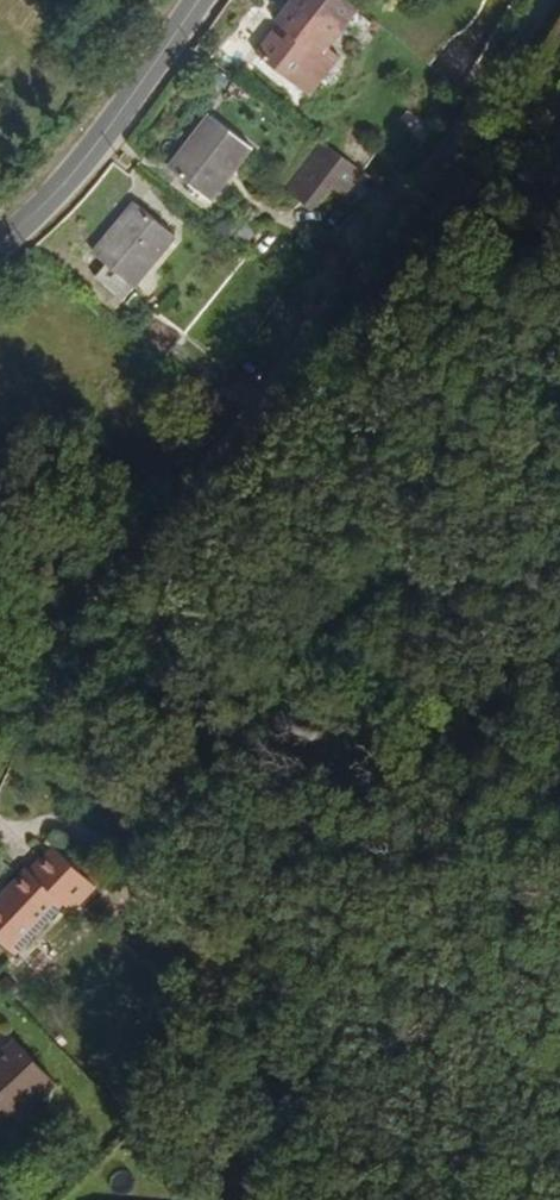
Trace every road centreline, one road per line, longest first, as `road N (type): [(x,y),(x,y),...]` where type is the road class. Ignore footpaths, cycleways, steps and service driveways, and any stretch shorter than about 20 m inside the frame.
road 1 (unclassified): [(0,707),(83,574),(235,422),(464,104),(530,0)]
road 2 (track): [(132,527),(172,670),(271,1123),(276,1199)]
road 3 (unclassified): [(187,0),(92,137),(0,225)]

